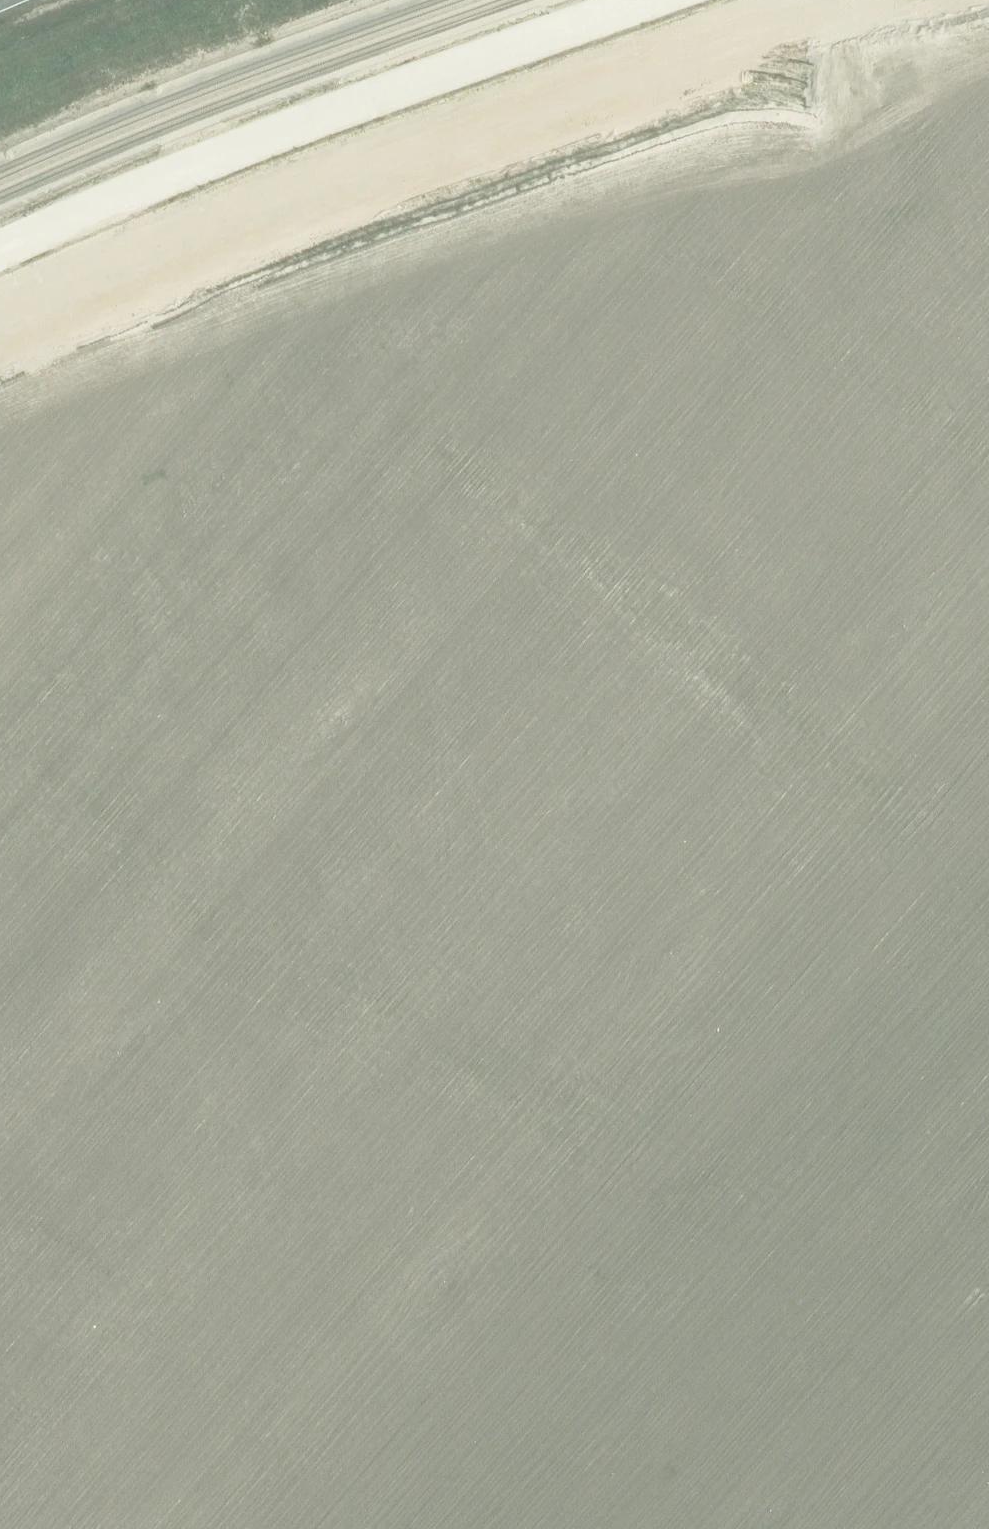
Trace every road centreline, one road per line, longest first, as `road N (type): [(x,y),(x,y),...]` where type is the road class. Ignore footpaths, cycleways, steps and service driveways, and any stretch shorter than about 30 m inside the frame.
road 1 (unclassified): [(0,337),(305,205),(882,0)]

